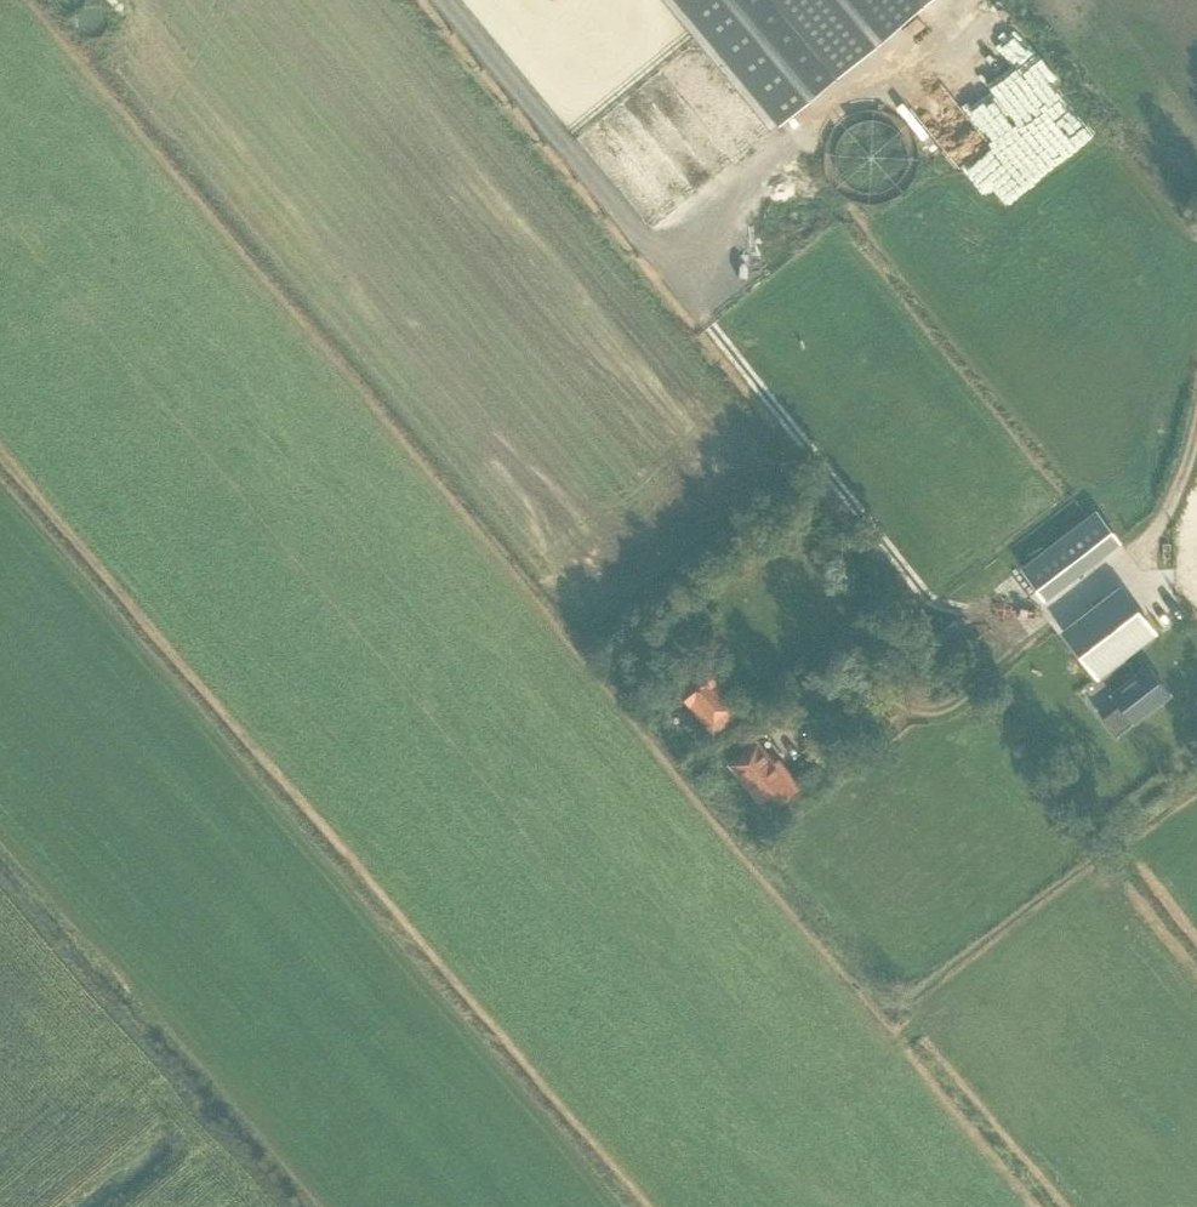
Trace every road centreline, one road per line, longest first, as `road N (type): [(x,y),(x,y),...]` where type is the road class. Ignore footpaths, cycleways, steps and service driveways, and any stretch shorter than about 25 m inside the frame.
road 1 (track): [(1196,426),(1176,493),(1153,532),(1120,572),(987,679),(952,702),(922,707),(897,701),(865,664),(782,722)]

